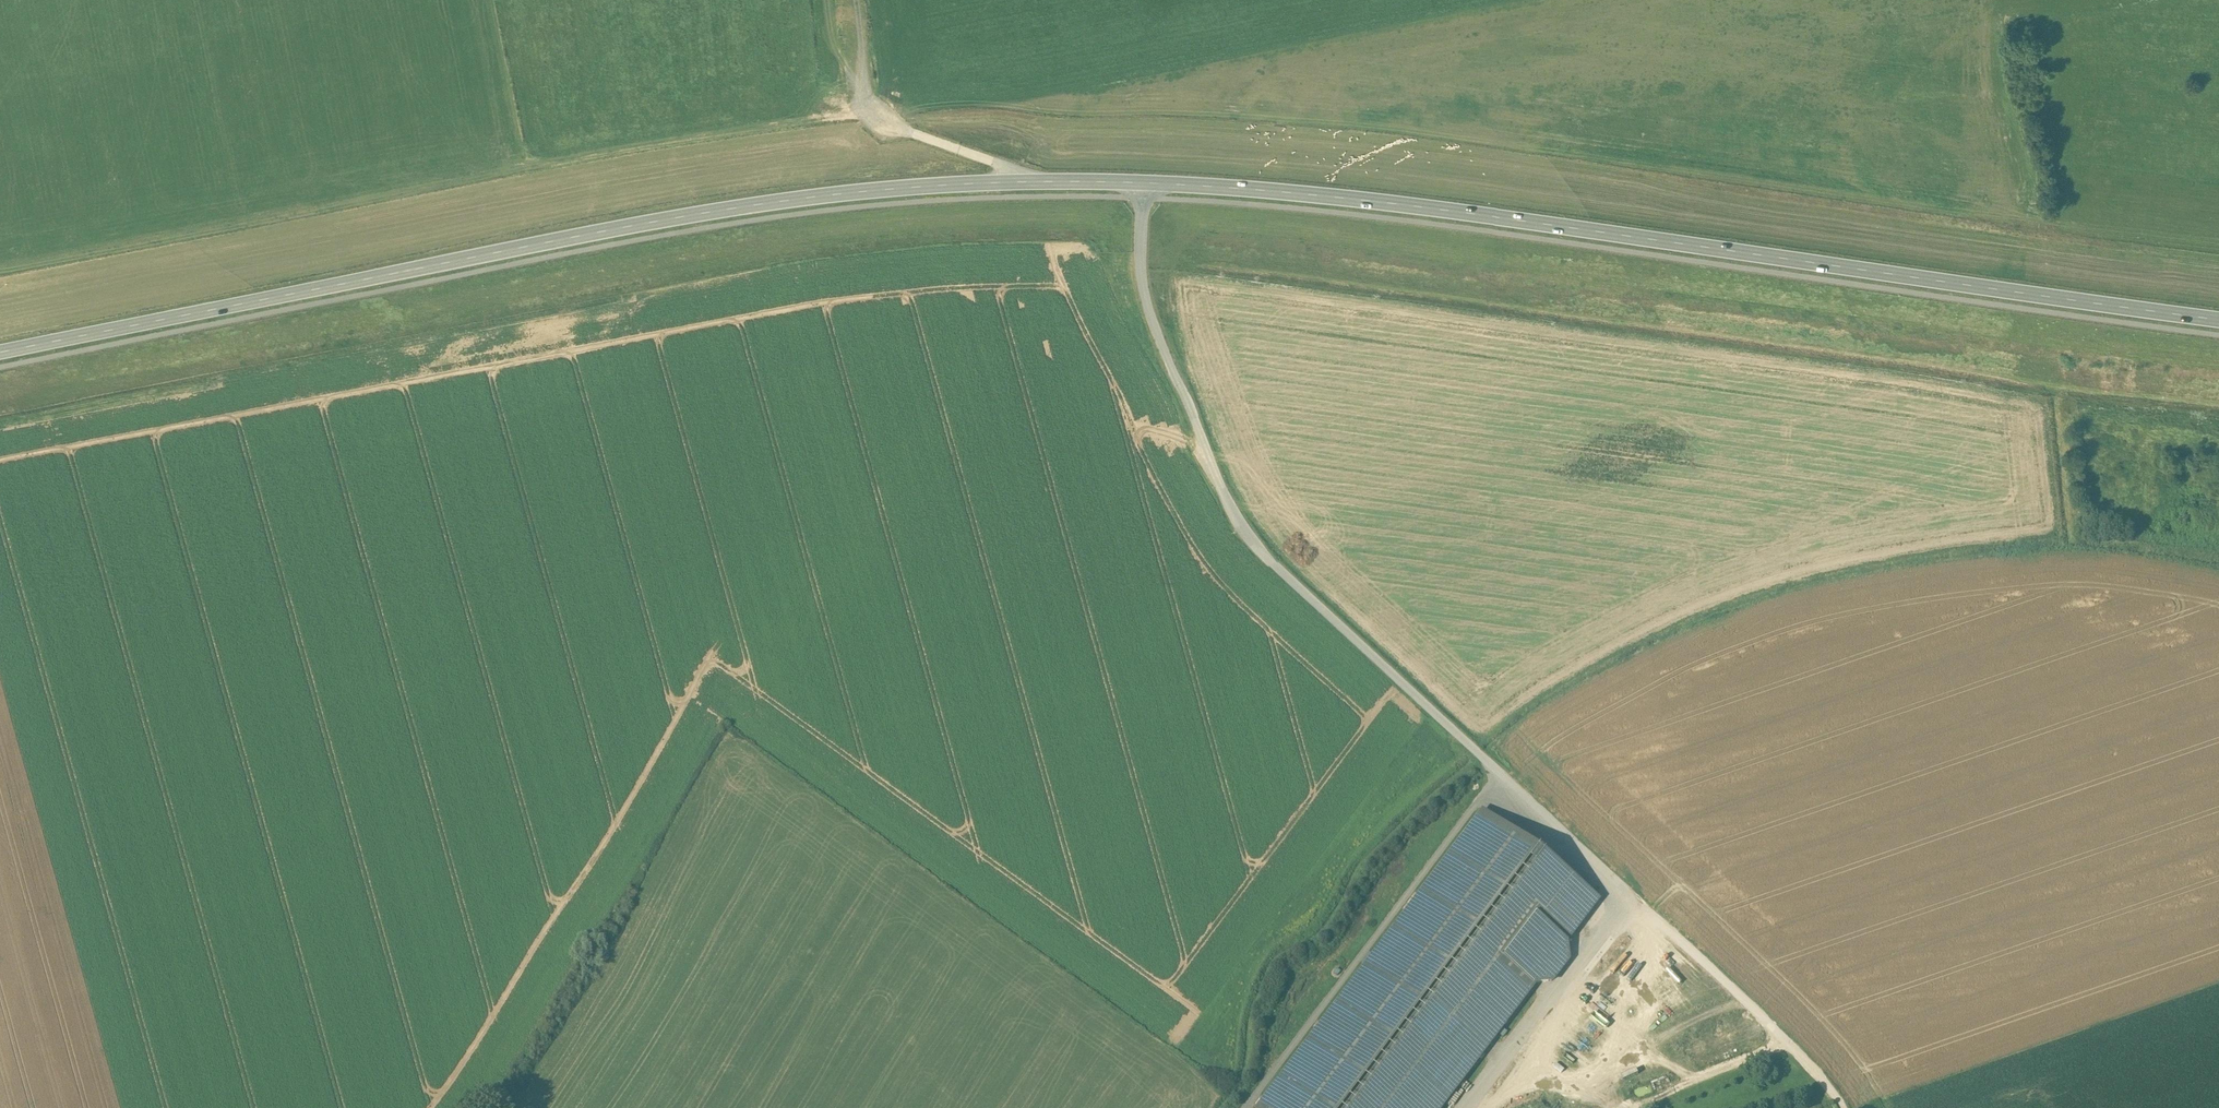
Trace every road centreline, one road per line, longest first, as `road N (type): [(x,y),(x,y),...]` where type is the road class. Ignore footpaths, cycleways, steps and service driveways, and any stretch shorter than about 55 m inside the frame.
road 1 (secondary): [(2218,314),(1371,195),(1048,176),(890,183),(607,226),(0,351)]
road 2 (track): [(1144,179),(1136,257),(1245,531),(1787,1039),(1844,1107)]
road 3 (track): [(1633,896),(1575,991),(1479,1107)]

